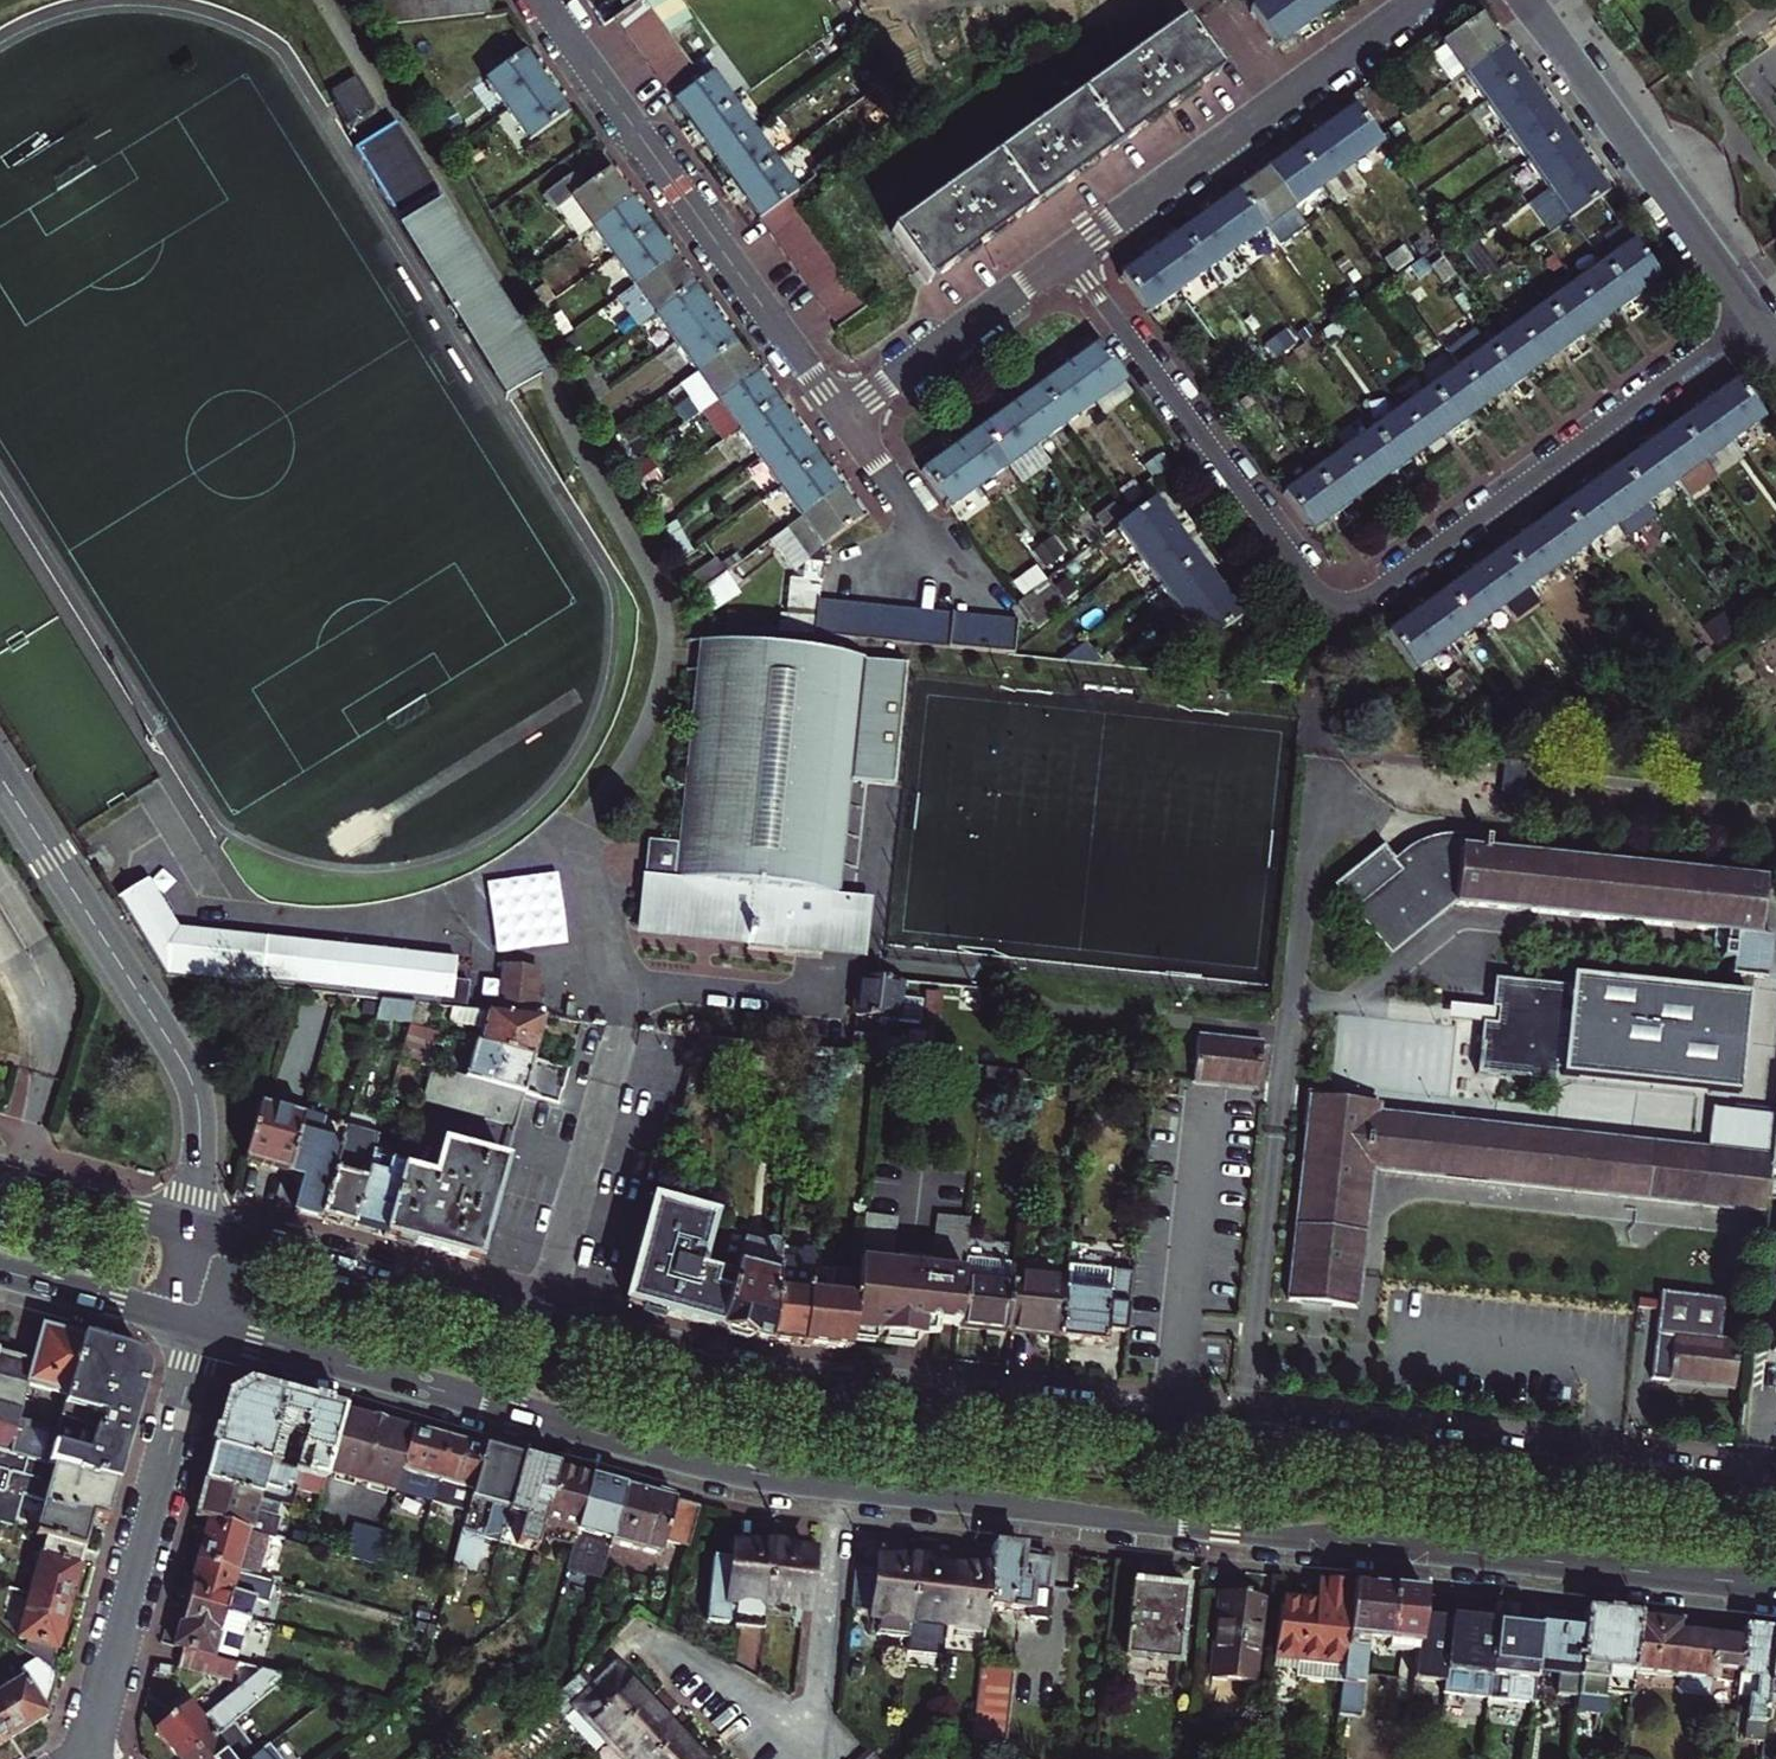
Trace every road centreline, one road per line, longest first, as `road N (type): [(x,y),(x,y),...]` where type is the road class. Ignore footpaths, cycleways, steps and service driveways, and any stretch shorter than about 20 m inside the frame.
road 1 (secondary): [(1775,1495),(781,1387),(195,1229)]
road 2 (secondary): [(200,1327),(786,1478),(1775,1588)]
road 3 (residential): [(1755,315),(1378,588),(1357,601),(1330,600),(1067,251)]
road 4 (residential): [(544,0),(841,414),(1067,251)]
road 5 (residential): [(0,776),(191,1078),(200,1115),(195,1229)]
road 6 (residential): [(86,1746),(200,1327)]
road 7 (residential): [(1067,251),(1420,0)]
road 8 (residential): [(1528,0),(1755,315)]
road 9 (secondary): [(0,1272),(200,1327)]
road 10 (secondary): [(195,1229),(0,1175)]

